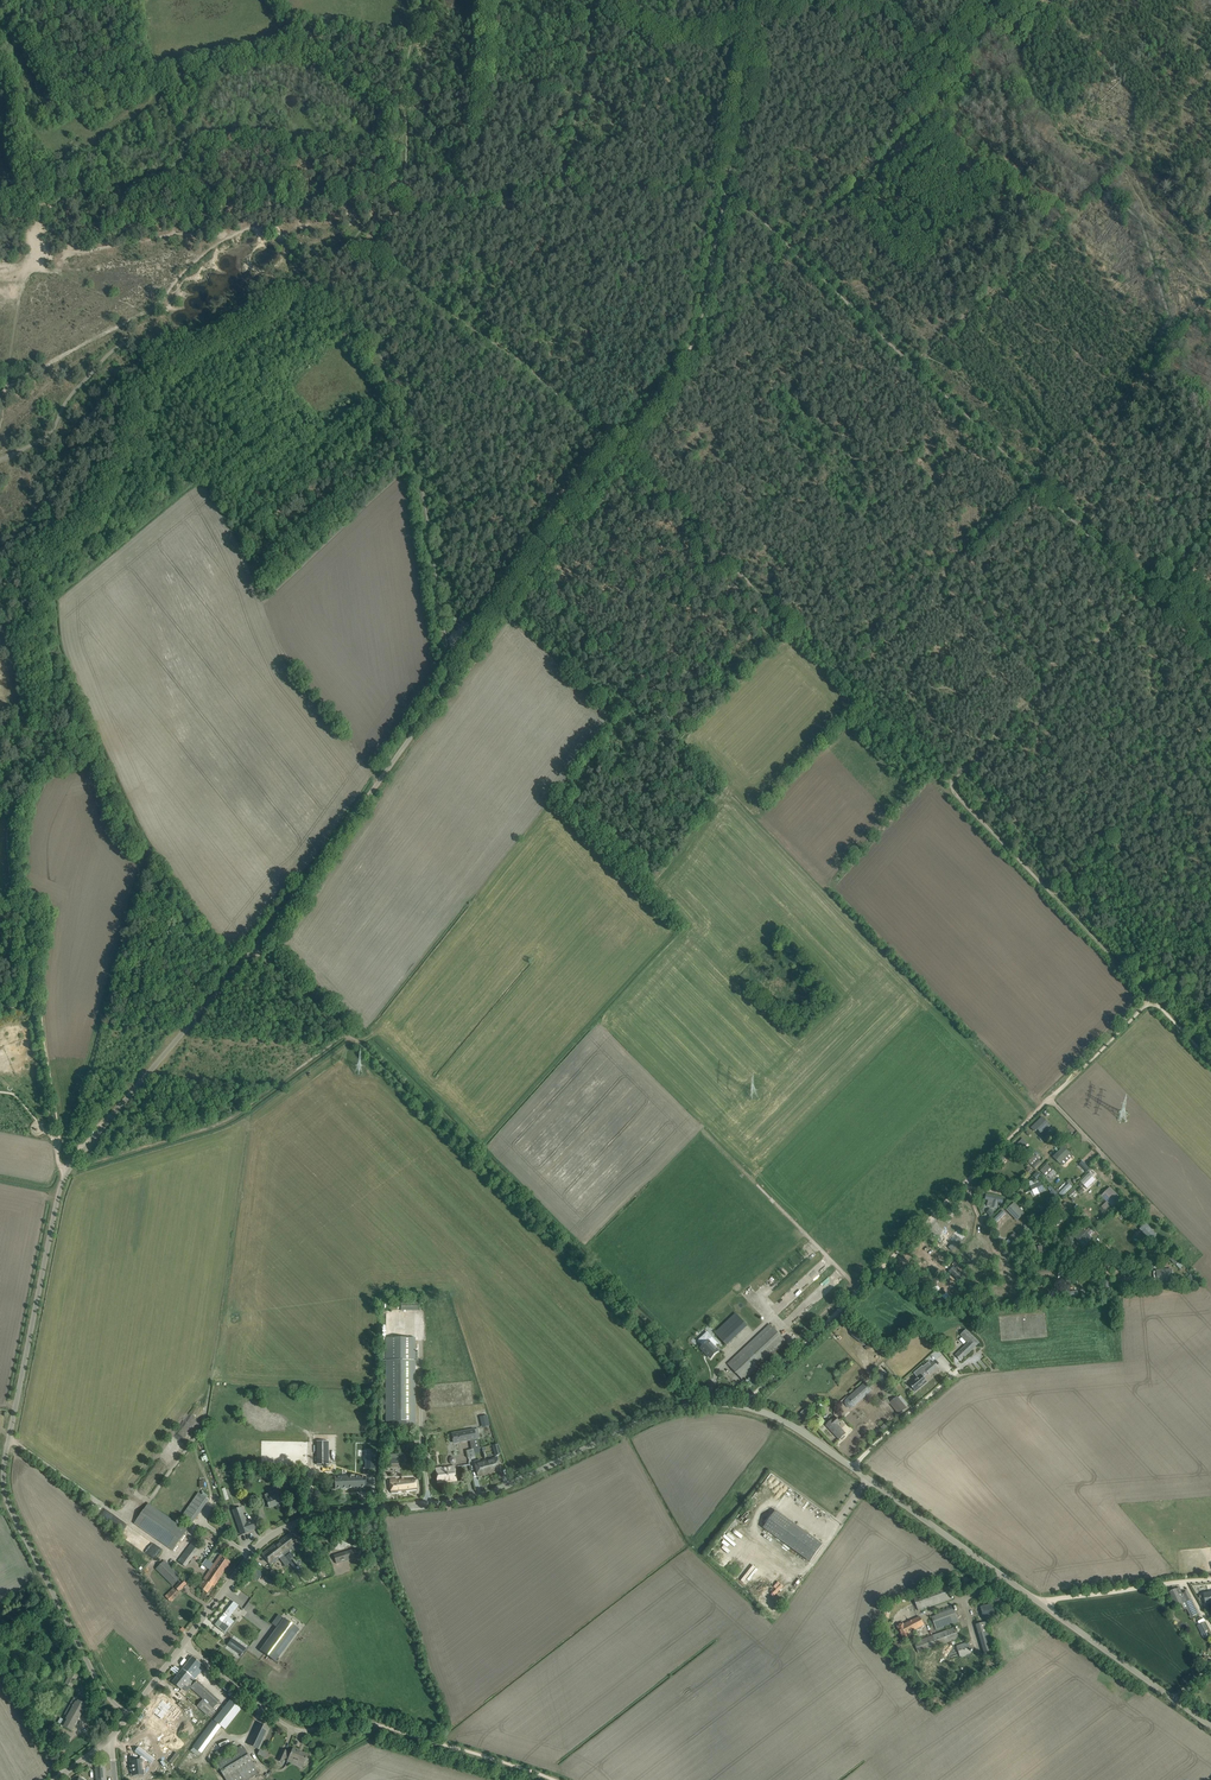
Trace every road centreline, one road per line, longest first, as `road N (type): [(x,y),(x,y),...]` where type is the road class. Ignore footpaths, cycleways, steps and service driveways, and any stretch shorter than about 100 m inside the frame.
road 1 (unclassified): [(9,1438),(67,1172),(255,947),(514,595)]
road 2 (unclassified): [(184,1643),(248,1558),(285,1527),(481,1496),(670,1410),(718,1403),(767,1413),(851,1467)]
road 3 (track): [(618,450),(700,328),(764,0)]
road 4 (track): [(1050,1099),(743,1406)]
road 5 (track): [(915,365),(1210,651)]
road 6 (track): [(452,681),(408,435),(355,302)]
road 7 (track): [(1000,47),(755,286)]
road 8 (track): [(687,1406),(669,1354),(478,1161)]
road 9 (unclassified): [(129,1715),(103,1691),(9,1505),(9,1438)]
road 10 (track): [(886,0),(978,144),(1066,220)]
road 11 (track): [(733,184),(464,201)]
road 12 (track): [(731,194),(915,365)]
road 13 (unclassified): [(851,1467),(1044,1605)]
road 14 (unclassified): [(374,1723),(291,1728),(184,1643)]
road 15 (track): [(868,411),(719,555)]
road 16 (track): [(1066,220),(1210,78)]
road 17 (track): [(1066,220),(923,357)]
road 18 (track): [(599,0),(583,112),(558,190)]
road 19 (track): [(556,1779),(374,1723)]
road 20 (track): [(478,1161),(351,1038)]
road 21 (unclassified): [(1175,1700),(1044,1605)]
road 22 (track): [(1161,1216),(1050,1099)]
road 23 (track): [(1053,899),(947,784)]
road 24 (unclassified): [(851,1467),(958,1370)]
road 25 (unclassified): [(1044,1605),(1185,1581)]
road 26 (track): [(1148,997),(1050,1099)]
road 27 (track): [(1148,997),(1053,899)]
road 28 (unclassified): [(118,1515),(9,1438)]
road 29 (track): [(343,1031),(255,947)]

